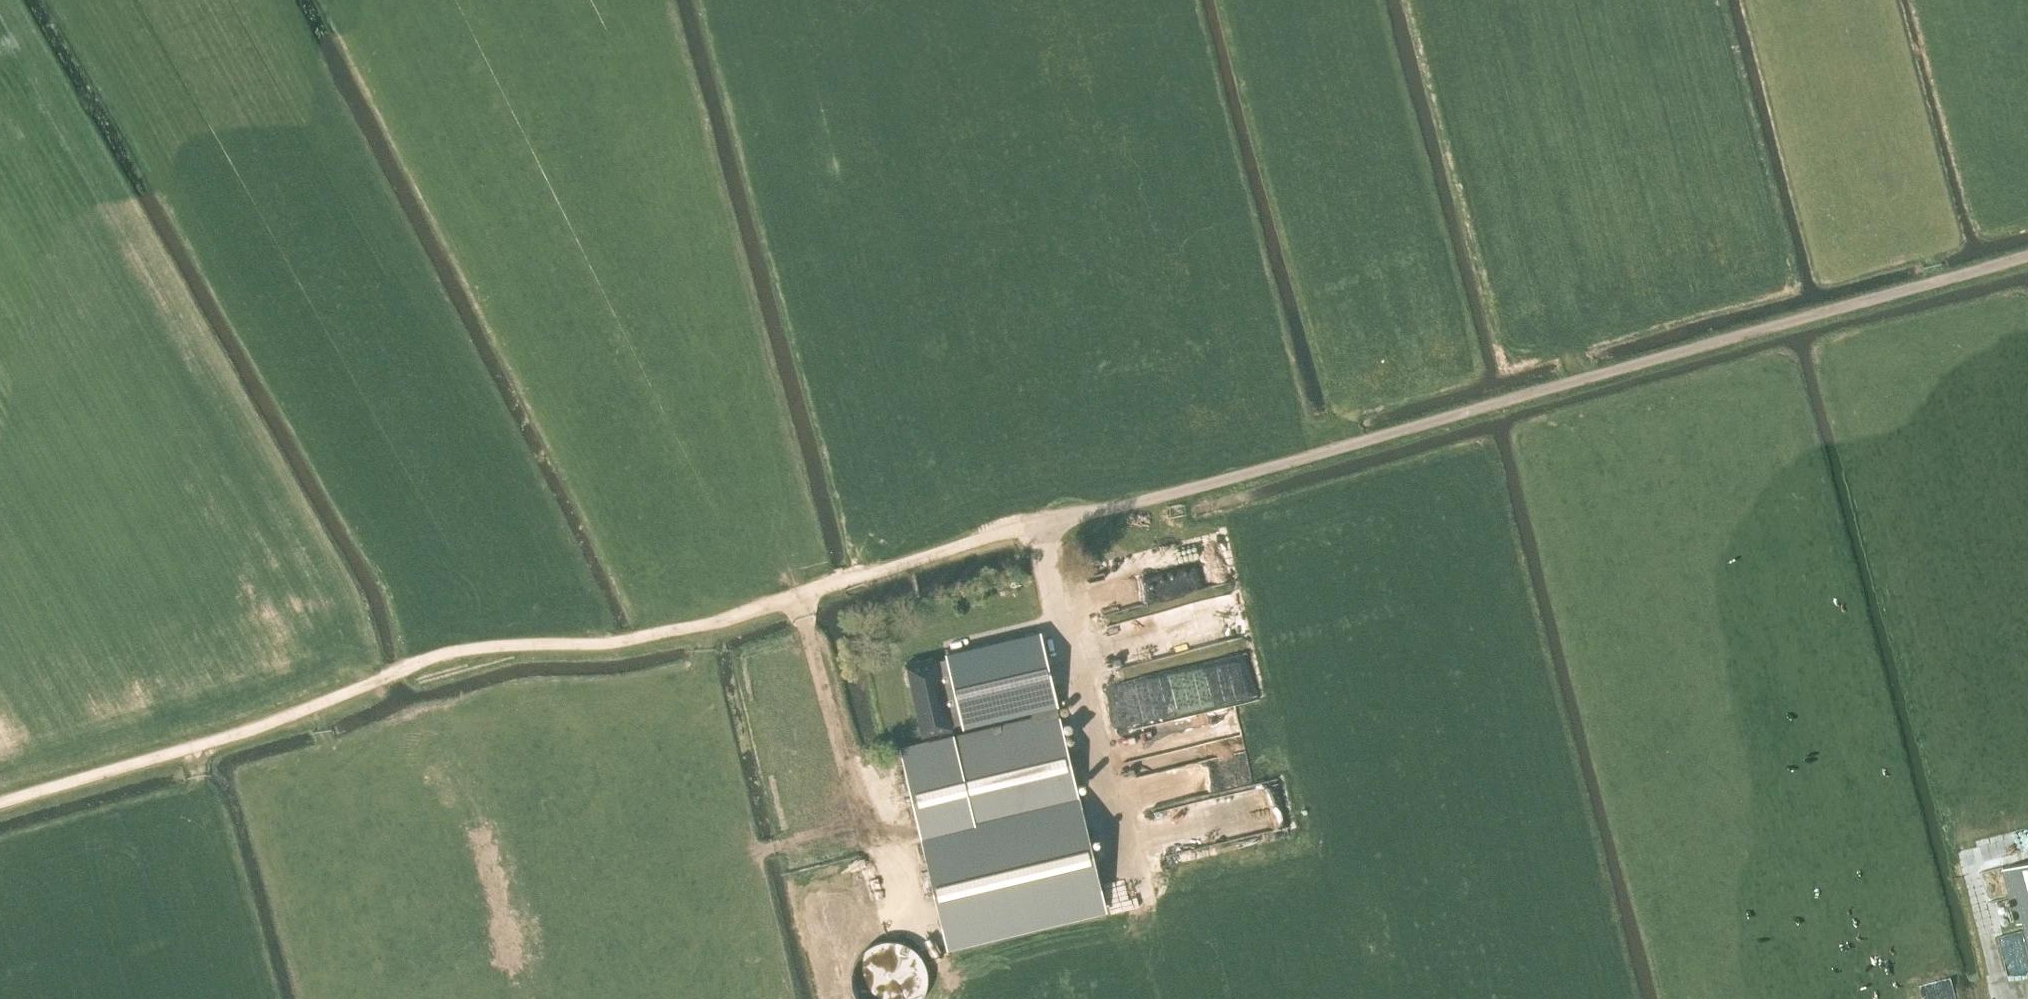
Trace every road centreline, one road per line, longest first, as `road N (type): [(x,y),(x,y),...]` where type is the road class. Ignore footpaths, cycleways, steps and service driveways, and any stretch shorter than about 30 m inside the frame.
road 1 (unclassified): [(0,808),(267,730),(390,680),(480,654),(596,648),(723,626),(1019,533),(1159,506),(2027,259)]

